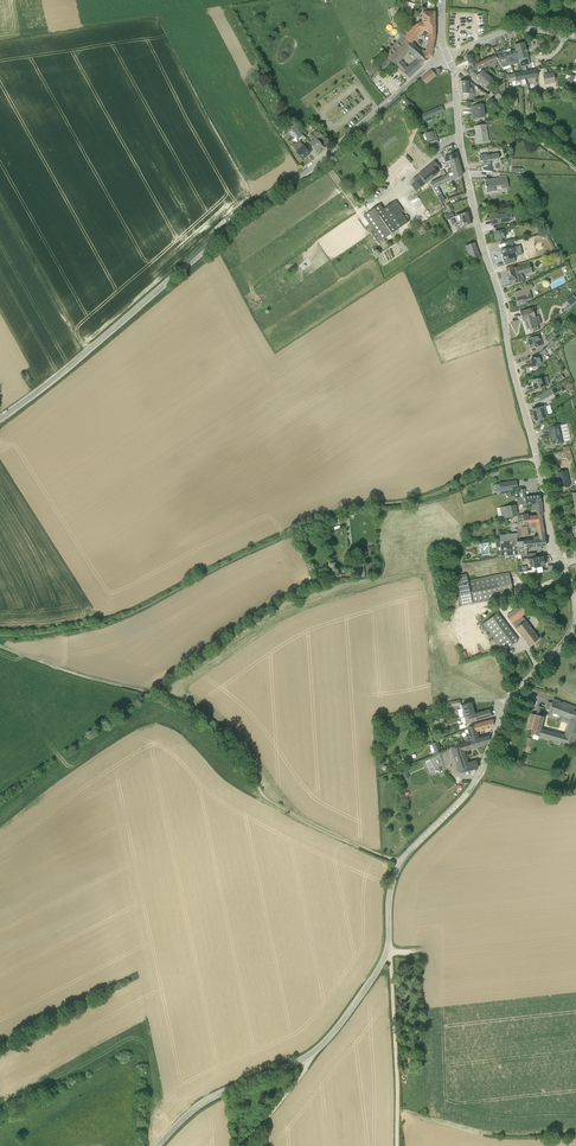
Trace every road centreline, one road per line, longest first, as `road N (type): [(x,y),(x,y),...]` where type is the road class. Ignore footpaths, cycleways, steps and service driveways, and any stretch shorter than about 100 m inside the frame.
road 1 (tertiary): [(158,1145),(195,1107),(331,1036),(387,952),(389,898),(401,861),(473,785),(508,702),(569,635),(573,593)]
road 2 (unclassified): [(0,418),(251,207),(448,57)]
road 3 (tertiary): [(560,564),(466,174),(448,57)]
road 4 (track): [(401,861),(265,797),(224,738),(185,708),(0,646)]
road 5 (track): [(277,538),(357,506),(413,501),(495,466),(537,460)]
road 6 (track): [(397,1145),(387,952)]
road 7 (track): [(575,170),(453,68)]
road 8 (unclassified): [(448,57),(513,30),(575,37)]
road 9 (track): [(241,1145),(316,1051)]

